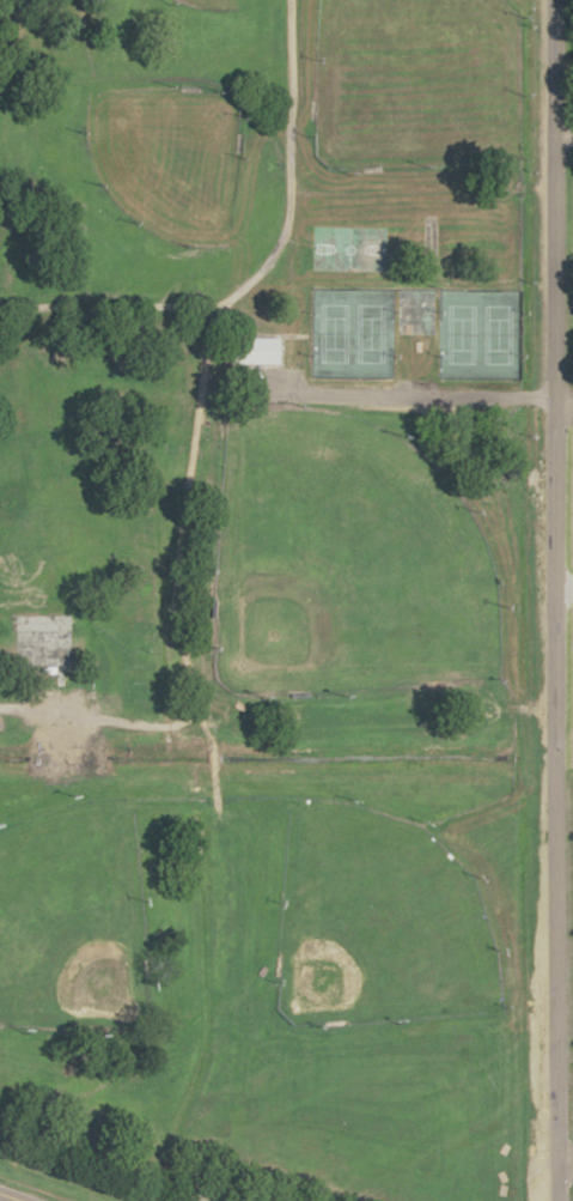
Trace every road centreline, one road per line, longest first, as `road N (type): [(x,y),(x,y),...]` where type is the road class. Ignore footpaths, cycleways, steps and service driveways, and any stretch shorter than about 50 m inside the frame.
road 1 (residential): [(556,1200),(551,0)]

